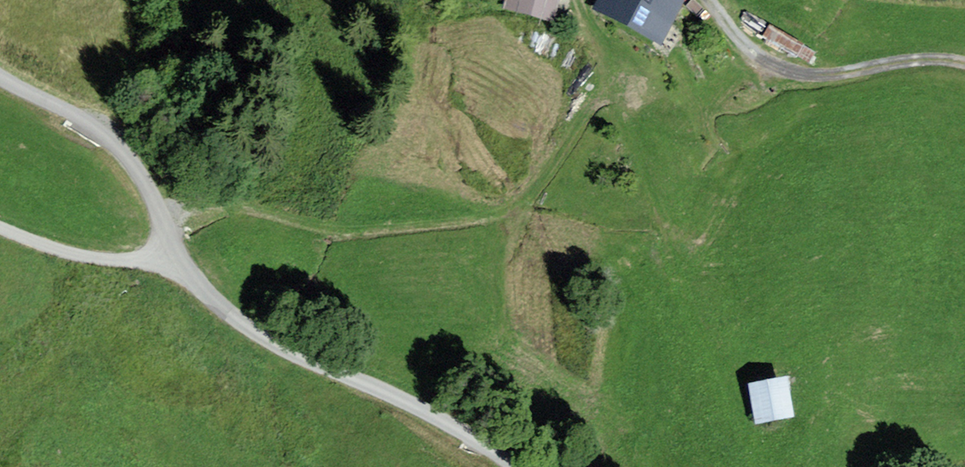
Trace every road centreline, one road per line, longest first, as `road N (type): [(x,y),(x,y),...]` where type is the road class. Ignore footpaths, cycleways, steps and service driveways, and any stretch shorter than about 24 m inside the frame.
road 1 (unclassified): [(0,76),(102,131),(125,154),(155,194),(183,260),(222,308),(524,466)]
road 2 (track): [(170,226),(199,210),(243,207),(323,232),(370,235),(500,222),(534,200),(609,87),(610,56),(584,0)]
road 3 (track): [(710,0),(749,59),(796,80),(964,66)]

